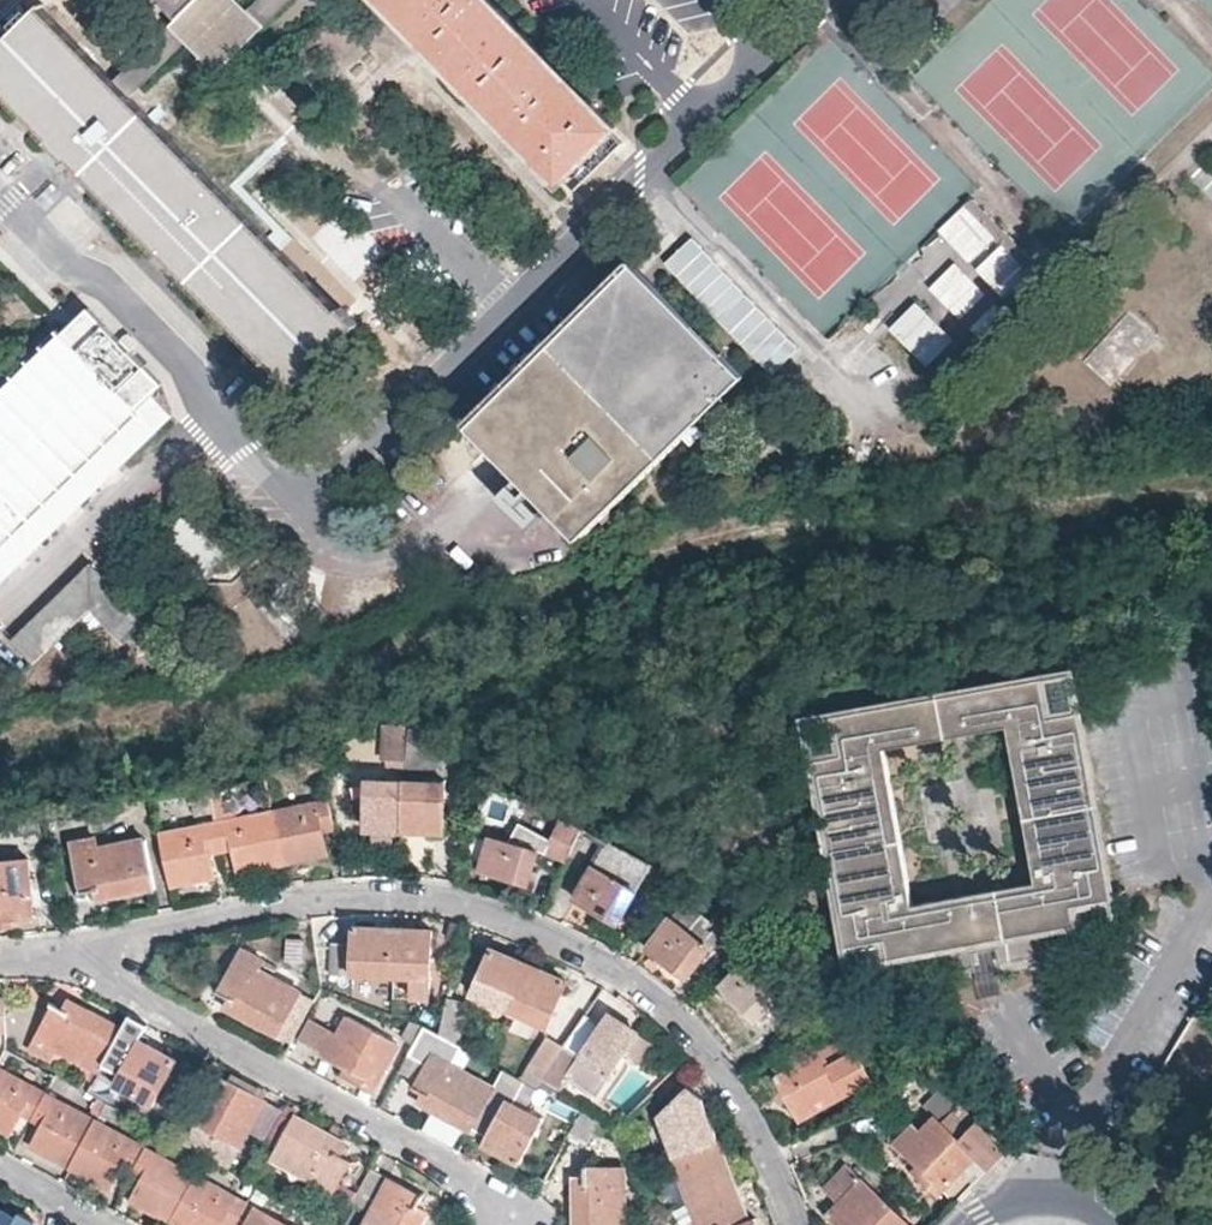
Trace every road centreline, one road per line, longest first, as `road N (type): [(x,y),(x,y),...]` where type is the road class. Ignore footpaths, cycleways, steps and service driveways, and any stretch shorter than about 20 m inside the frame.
road 1 (residential): [(71,953),(349,898),(457,900),(508,917),(574,943),(663,996),(724,1067),(797,1224)]
road 2 (residential): [(512,1224),(483,1185),(71,953)]
road 3 (residential): [(970,1224),(1015,1197),(1045,1192),(1075,1200),(1106,1224)]

